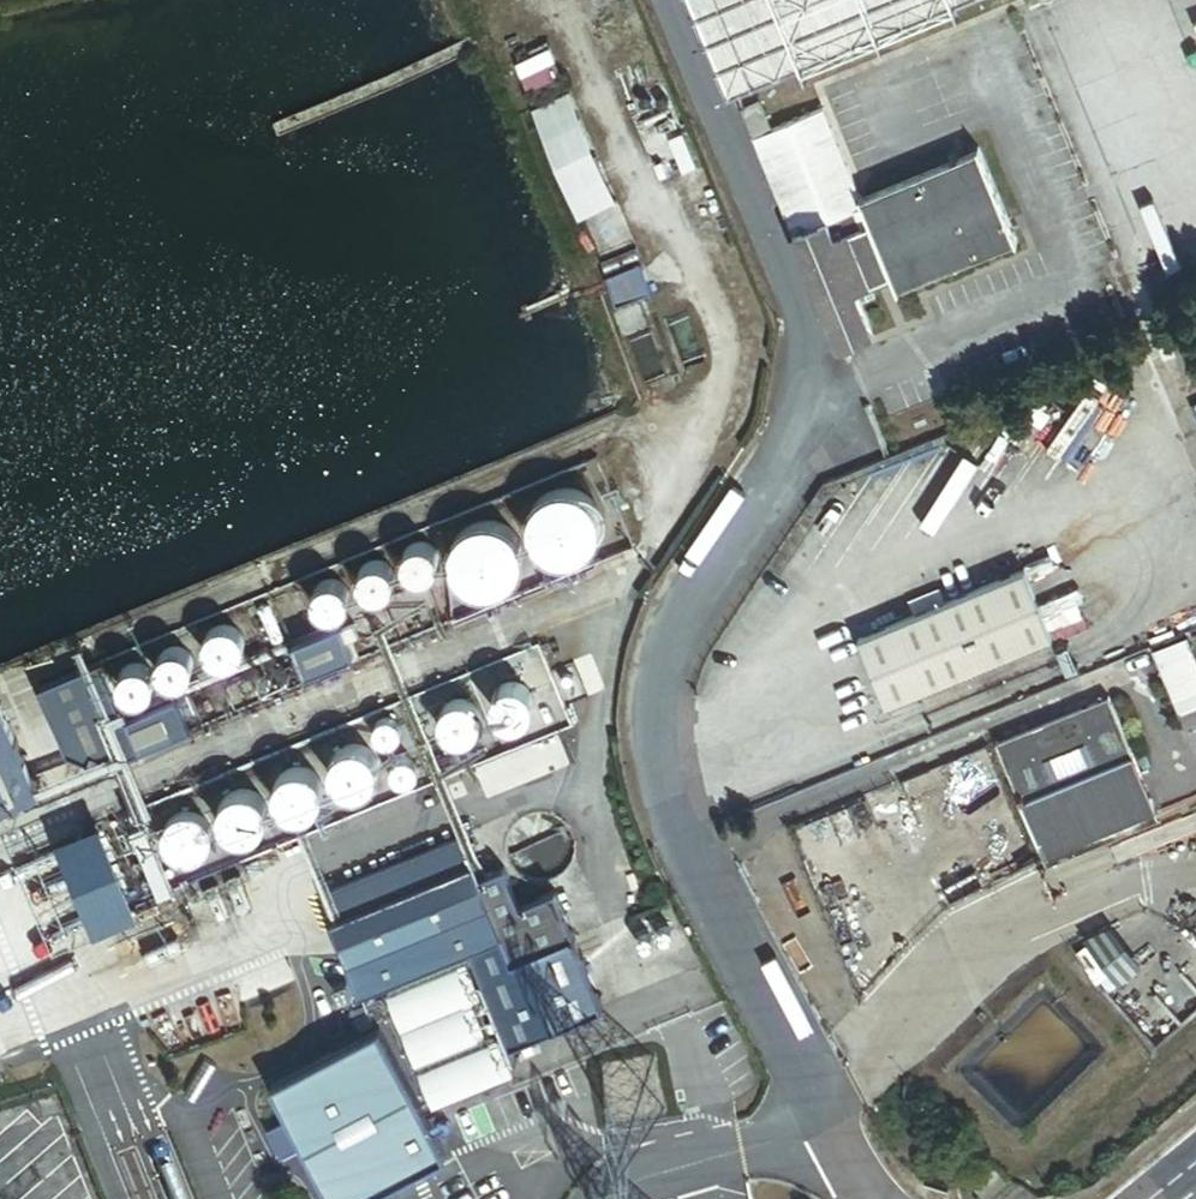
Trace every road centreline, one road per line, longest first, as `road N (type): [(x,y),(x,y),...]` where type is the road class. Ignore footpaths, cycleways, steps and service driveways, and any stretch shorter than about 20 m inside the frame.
road 1 (unclassified): [(877,1198),(685,836),(656,727),(677,622),(809,408),(814,370),(807,329),(670,0)]

